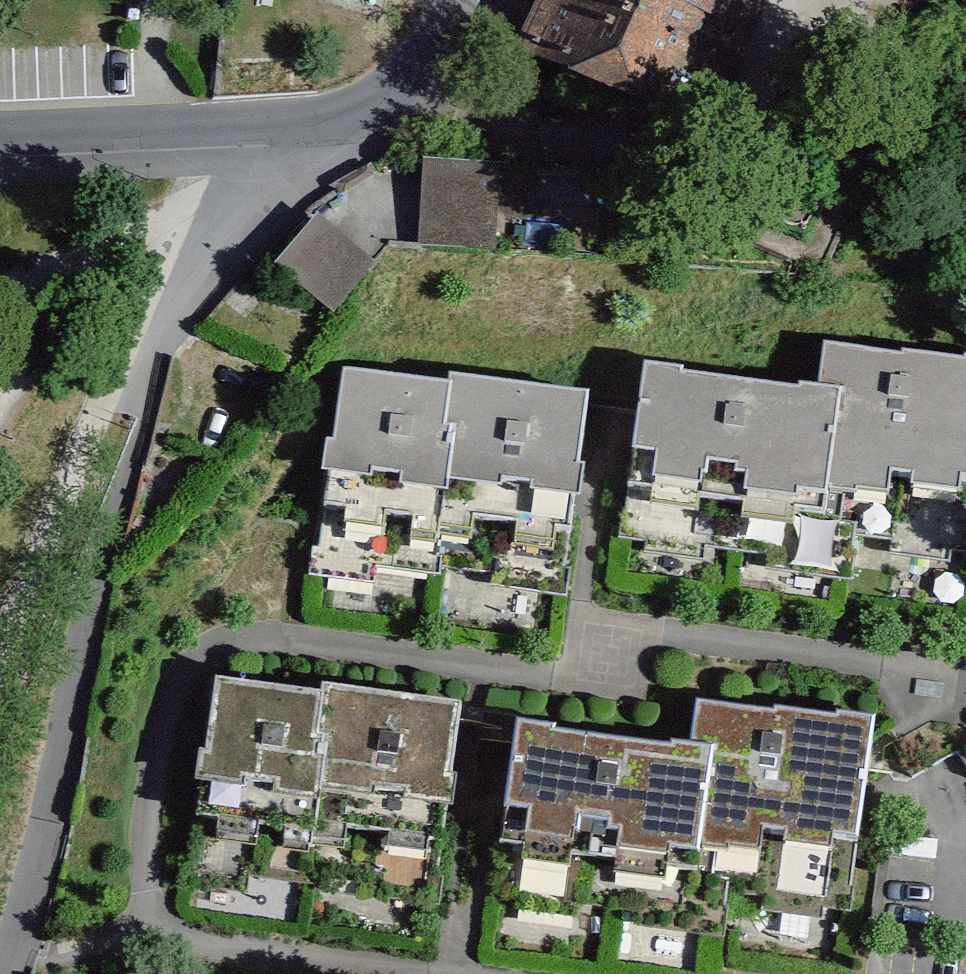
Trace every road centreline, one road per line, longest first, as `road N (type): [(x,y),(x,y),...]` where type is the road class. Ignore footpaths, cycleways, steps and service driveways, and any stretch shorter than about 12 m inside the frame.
road 1 (residential): [(0,675),(165,314),(228,204),(303,121)]
road 2 (residential): [(6,973),(81,698),(112,534)]
road 3 (residential): [(303,121),(0,135)]
road 4 (residential): [(461,0),(397,104),(303,121)]

